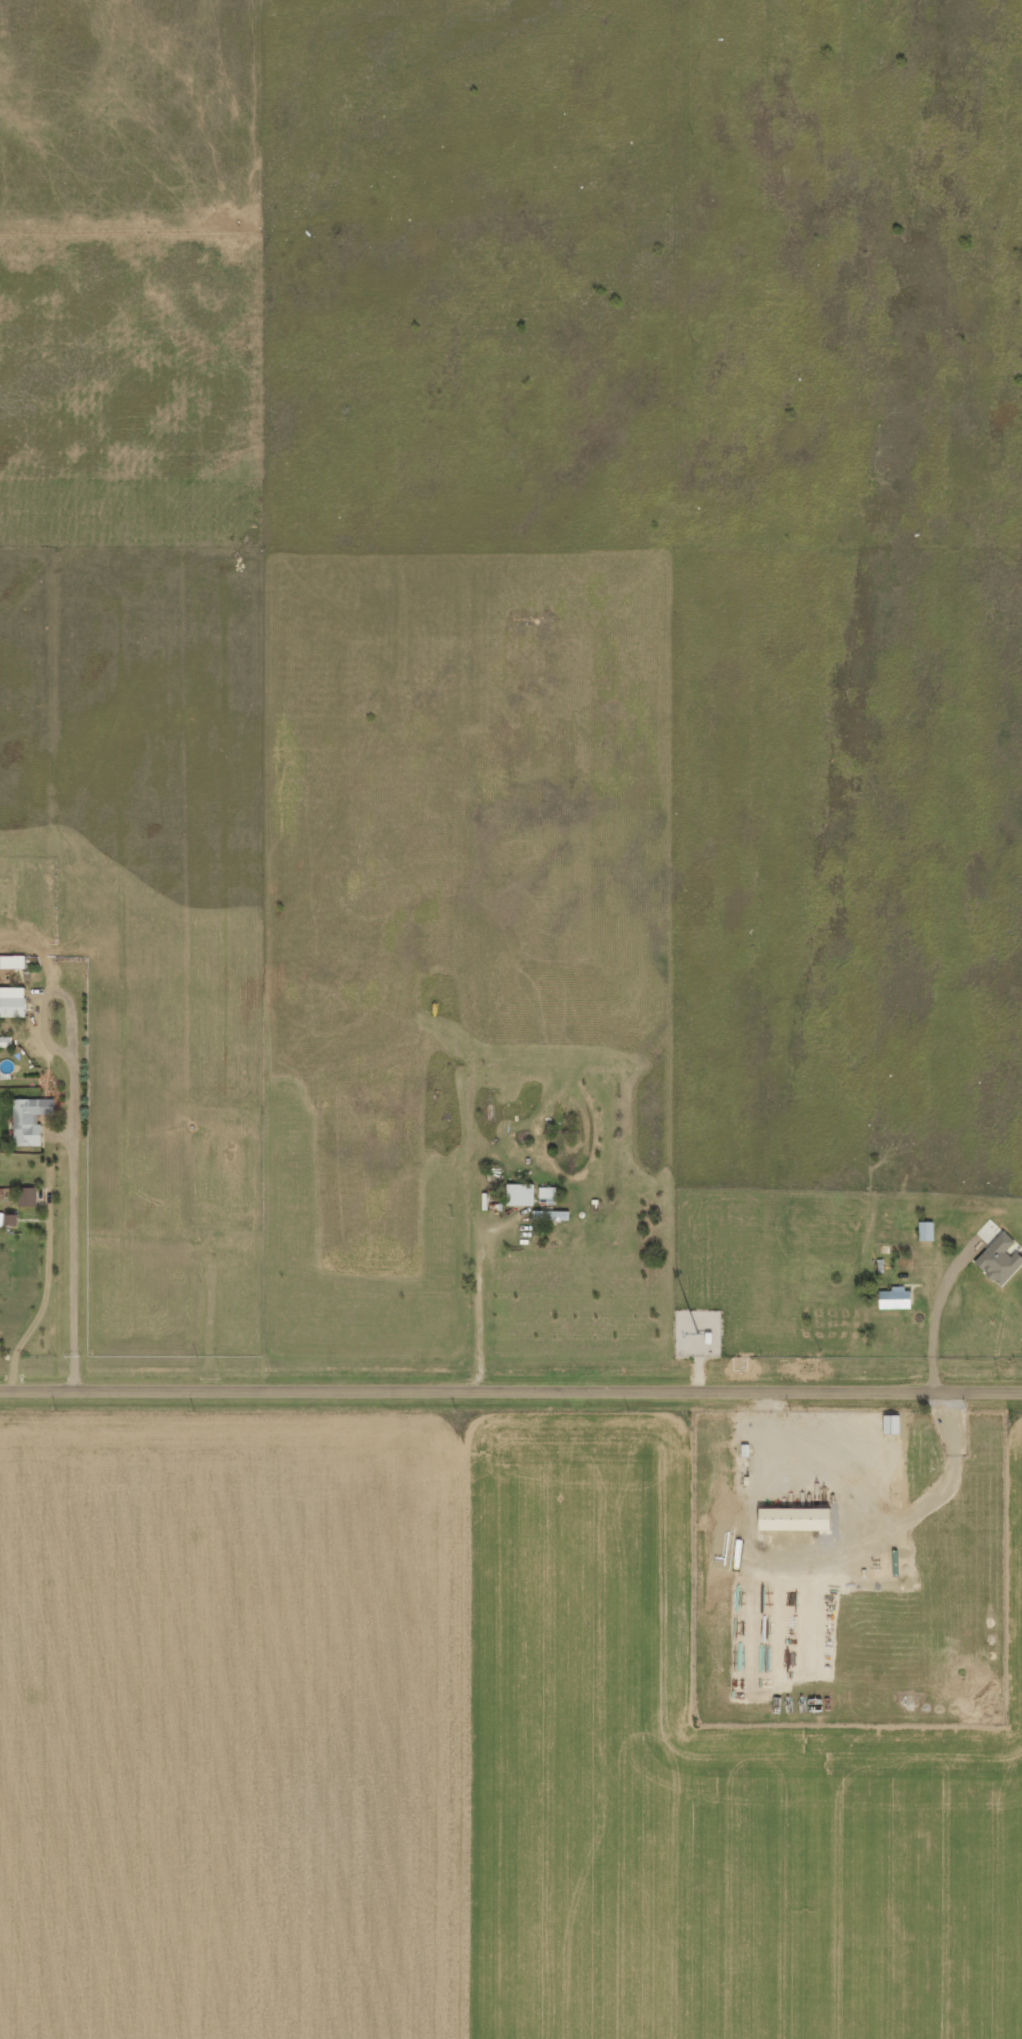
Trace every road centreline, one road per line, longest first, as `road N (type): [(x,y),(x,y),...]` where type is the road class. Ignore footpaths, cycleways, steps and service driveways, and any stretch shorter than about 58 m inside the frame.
road 1 (residential): [(0,1388),(1021,1390)]
road 2 (residential): [(698,574),(703,0)]

